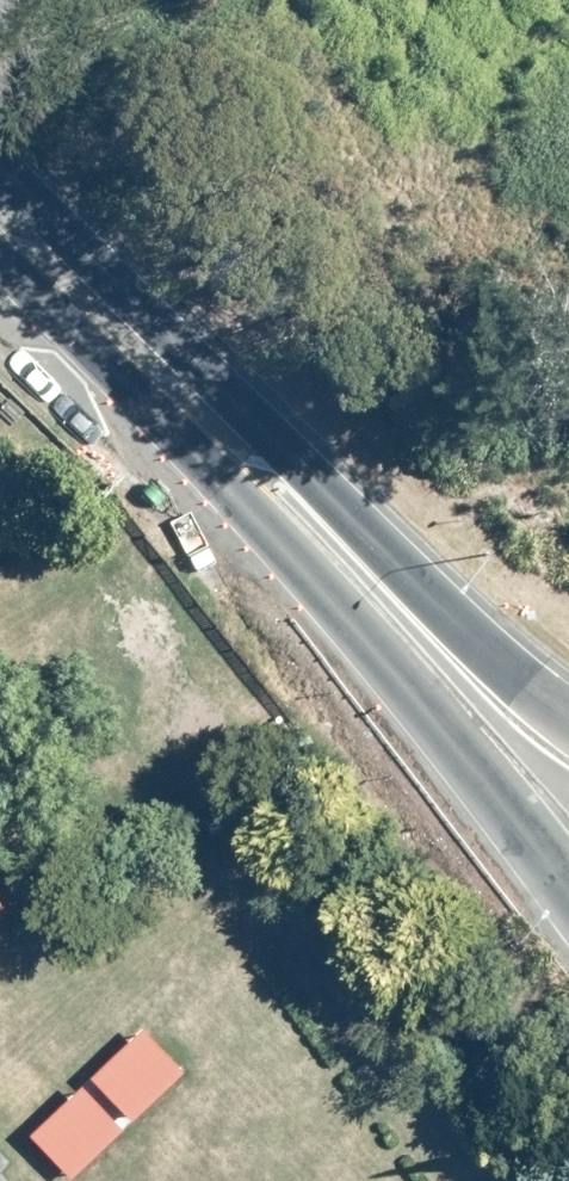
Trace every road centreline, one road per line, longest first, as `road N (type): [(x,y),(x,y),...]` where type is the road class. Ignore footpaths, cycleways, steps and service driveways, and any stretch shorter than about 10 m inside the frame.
road 1 (trunk): [(568,884),(282,497)]
road 2 (trunk): [(282,497),(0,222)]
road 3 (trunk): [(282,497),(568,714)]

